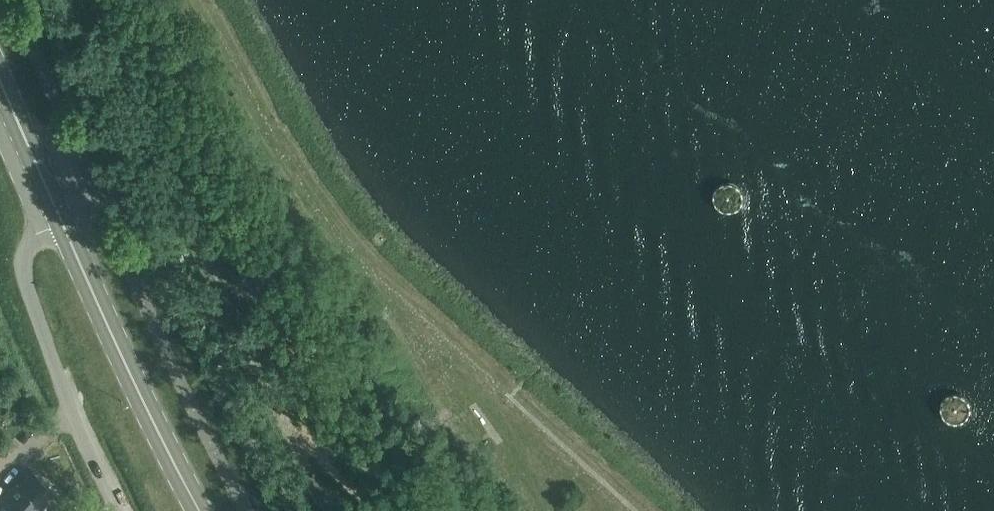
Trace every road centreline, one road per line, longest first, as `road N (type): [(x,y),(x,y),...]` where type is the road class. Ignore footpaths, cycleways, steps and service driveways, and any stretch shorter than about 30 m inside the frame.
road 1 (primary): [(199,510),(0,82)]

